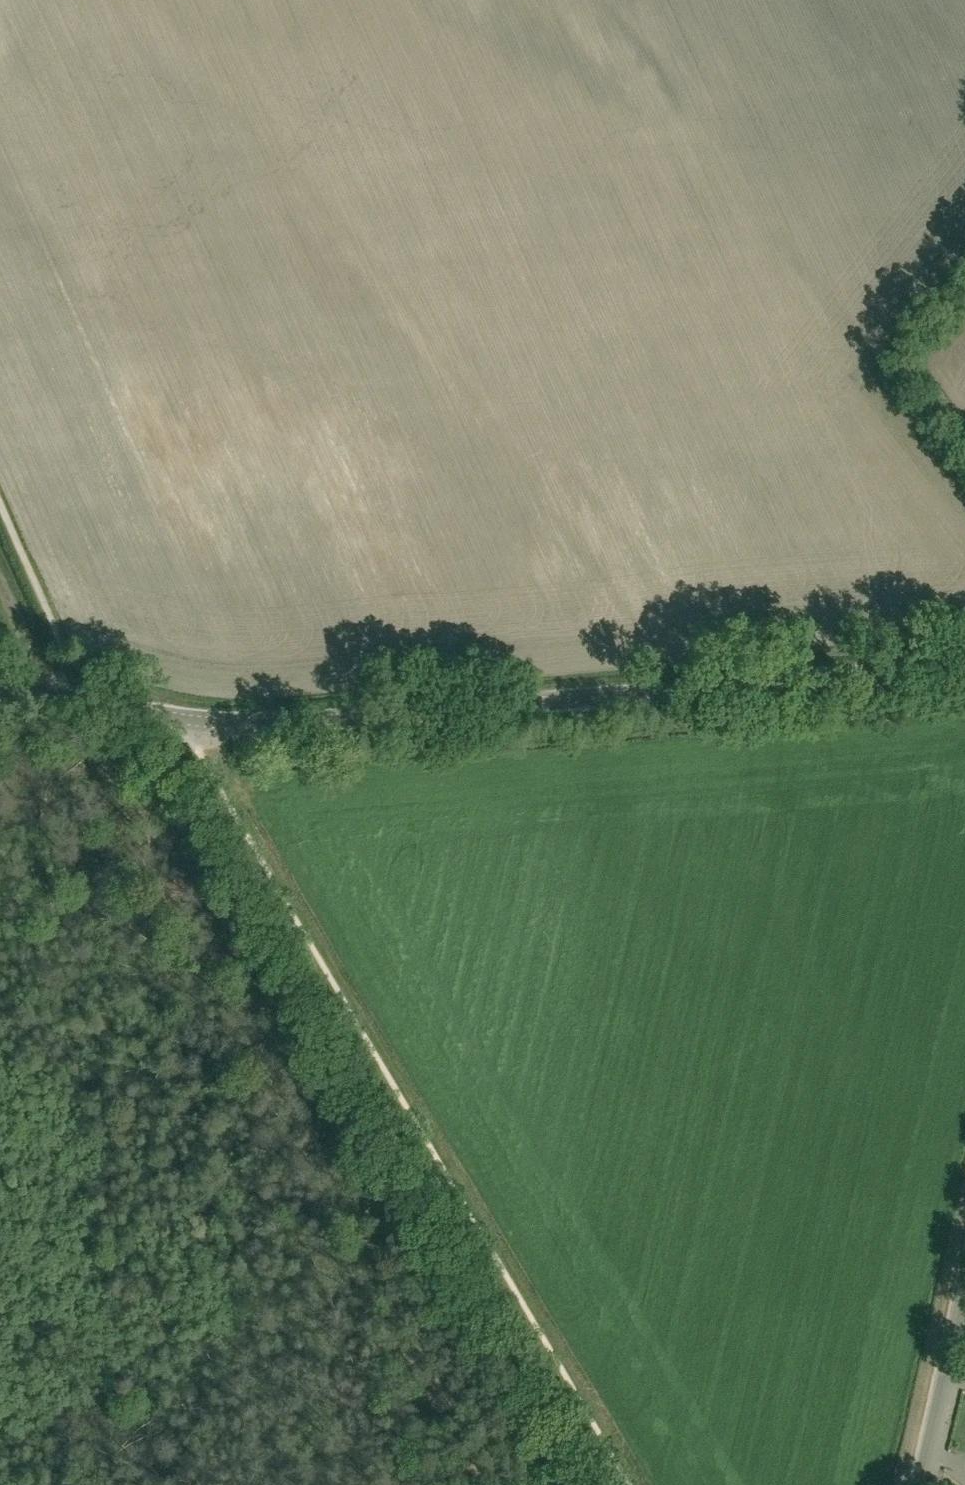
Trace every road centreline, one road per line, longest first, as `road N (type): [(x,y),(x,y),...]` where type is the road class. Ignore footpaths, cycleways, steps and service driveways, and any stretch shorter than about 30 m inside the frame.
road 1 (tertiary): [(0,681),(234,729),(964,669)]
road 2 (unclassified): [(920,1484),(964,1287)]

